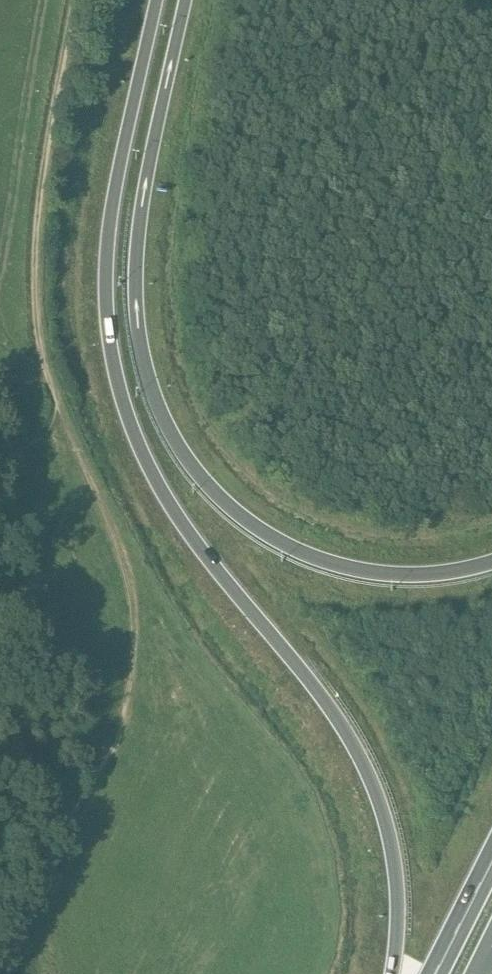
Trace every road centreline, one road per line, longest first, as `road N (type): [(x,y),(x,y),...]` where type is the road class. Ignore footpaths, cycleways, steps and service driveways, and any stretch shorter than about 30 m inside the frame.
road 1 (trunk): [(156,0),(108,237),(104,285),(116,372),(138,436),(179,515),(344,726),(365,767),(393,849),(392,973)]
road 2 (trunk): [(491,574),(396,598),(306,581),(234,533),(180,459),(146,363),(137,235),(186,0)]
road 3 (track): [(61,406),(129,573),(137,639),(119,713),(0,948)]
road 4 (track): [(76,0),(34,236),(37,334),(61,406)]
road 5 (trunk): [(491,860),(434,973)]

